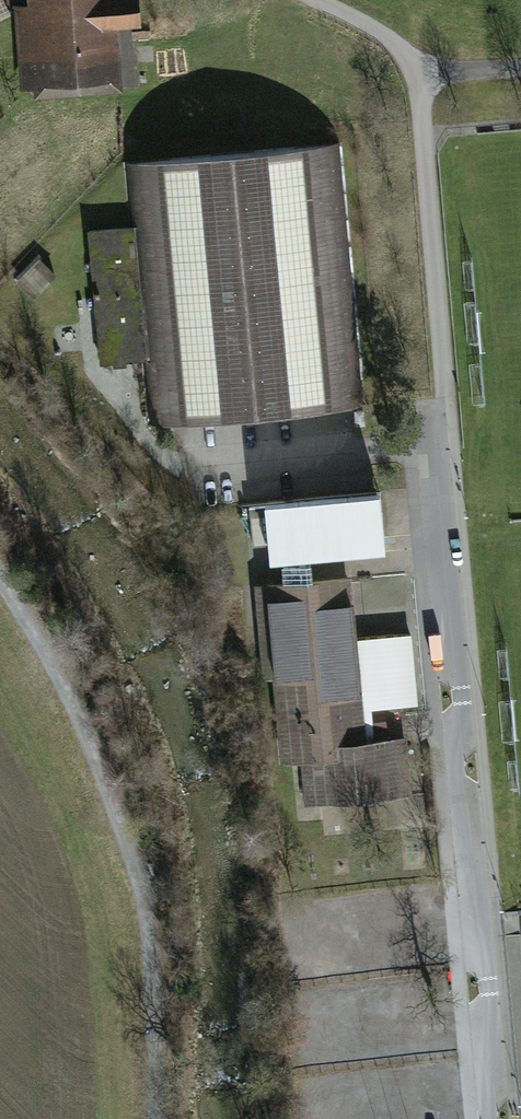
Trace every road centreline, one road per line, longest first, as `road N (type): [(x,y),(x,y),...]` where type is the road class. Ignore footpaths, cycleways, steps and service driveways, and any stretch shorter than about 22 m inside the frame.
road 1 (residential): [(496,1118),(431,432)]
road 2 (track): [(155,1118),(146,904),(69,693),(0,581)]

